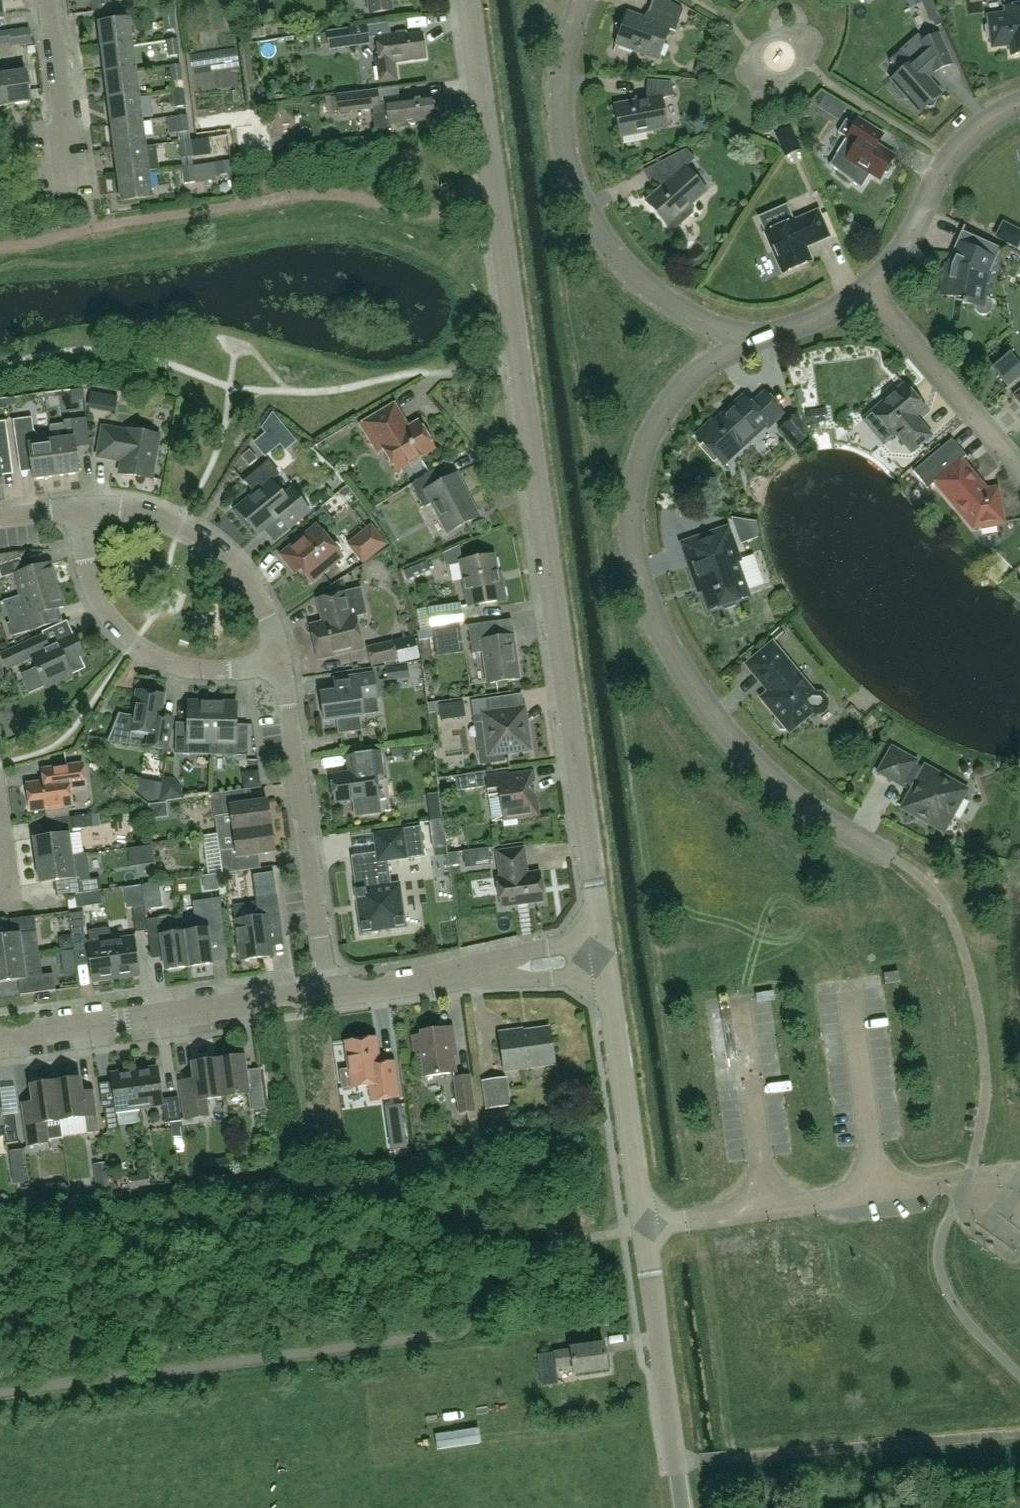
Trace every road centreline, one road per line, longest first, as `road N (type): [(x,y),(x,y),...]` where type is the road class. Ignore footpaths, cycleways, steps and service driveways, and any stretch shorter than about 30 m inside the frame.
road 1 (tertiary): [(603,955),(467,0)]
road 2 (residential): [(891,858),(803,804),(729,739),(675,656),(641,576),(632,502),(653,428),(697,371),(752,335)]
road 3 (residential): [(752,335),(707,322),(660,294),(582,203),(564,143),(562,90),(581,0)]
road 4 (residential): [(281,665),(330,995)]
road 5 (unclassified): [(330,995),(0,1040)]
road 6 (residential): [(281,665),(197,671),(124,635),(104,610),(76,513)]
road 7 (residential): [(76,513),(145,513),(208,546),(254,591),(281,665)]
road 8 (unclassified): [(679,1507),(644,1226)]
road 9 (unclassified): [(603,955),(330,995)]
road 10 (tertiary): [(644,1226),(603,955)]
road 11 (residential): [(868,292),(904,246),(956,147),(1019,101)]
road 12 (residential): [(1019,466),(868,292)]
road 13 (residential): [(70,176),(49,0)]
road 14 (residential): [(752,335),(806,322),(868,292)]

